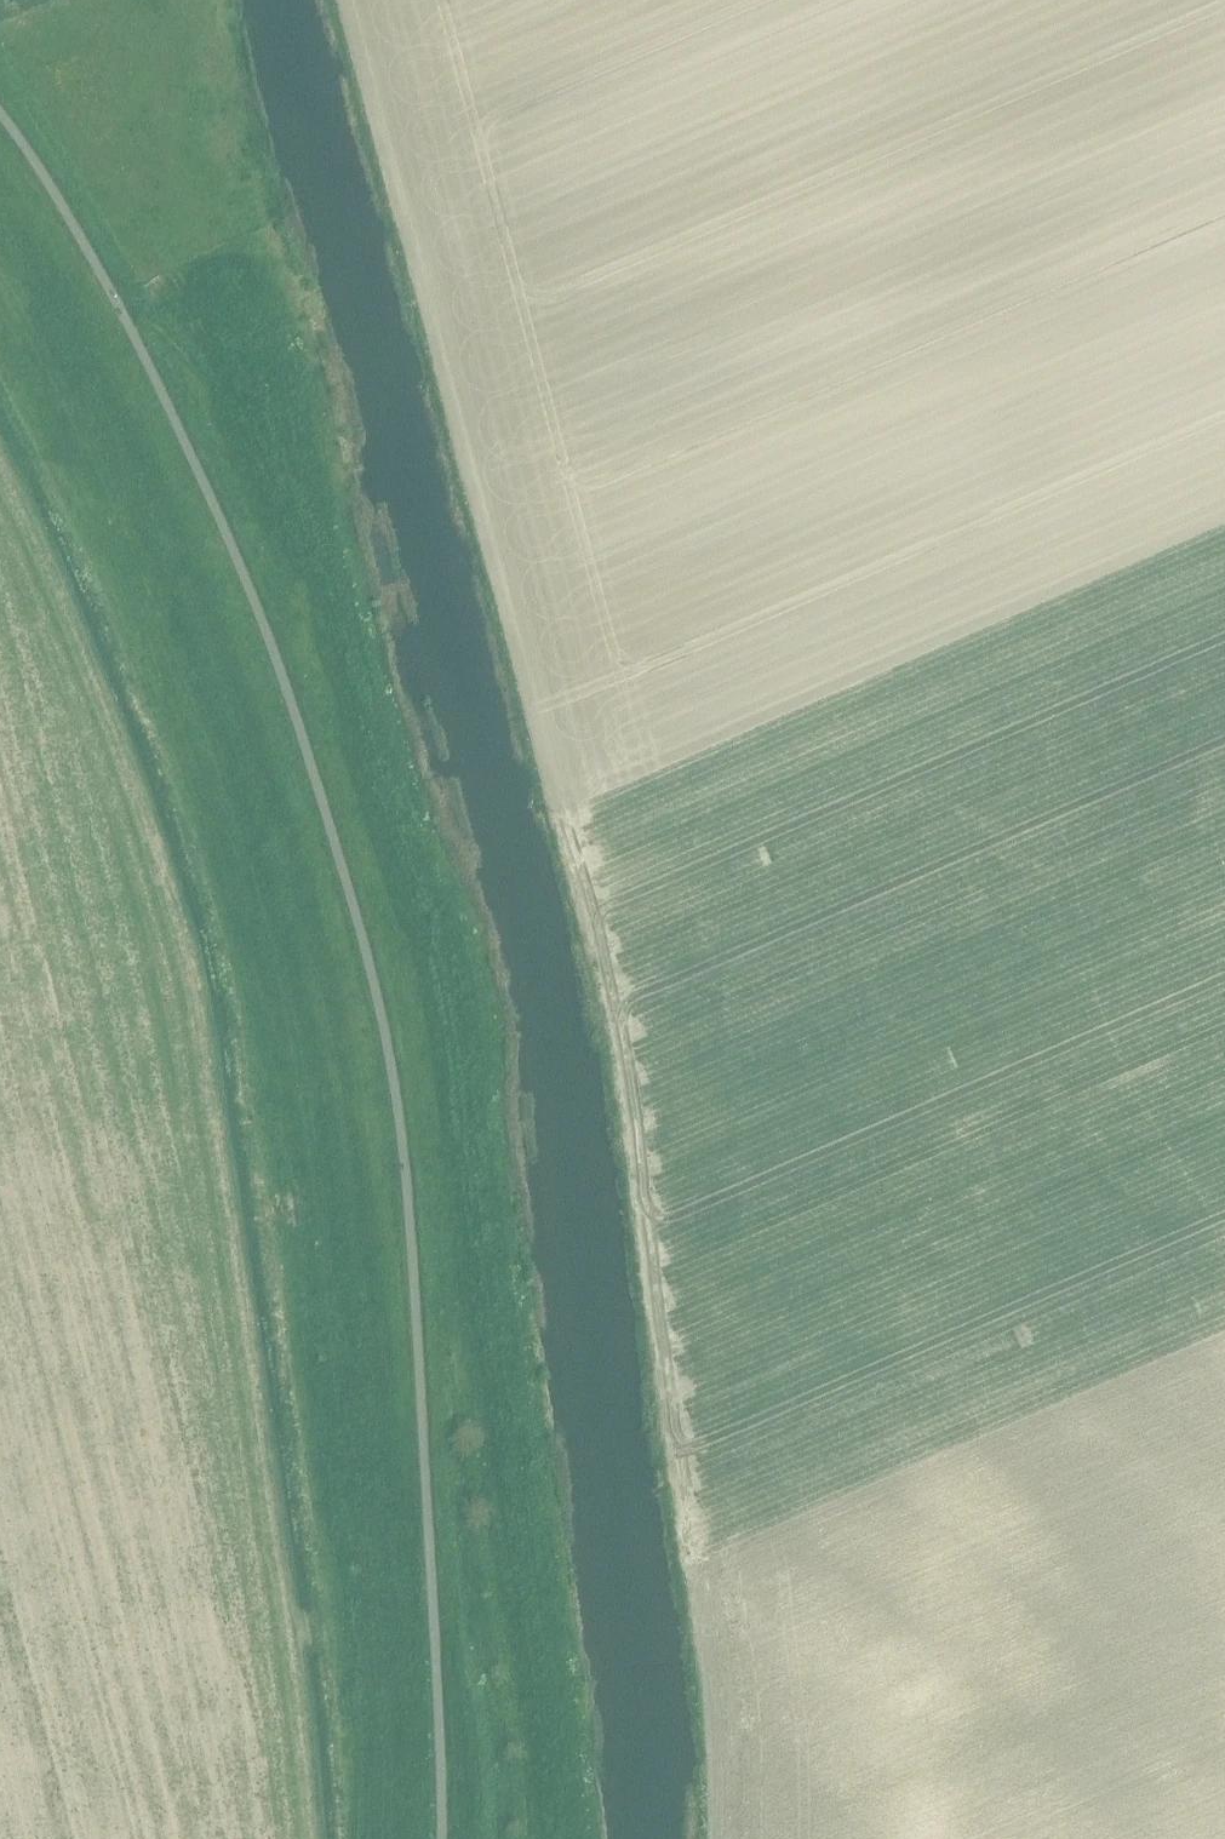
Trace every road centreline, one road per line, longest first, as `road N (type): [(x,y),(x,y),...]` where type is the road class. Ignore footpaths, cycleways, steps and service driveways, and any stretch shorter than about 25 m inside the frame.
road 1 (unclassified): [(440,1838),(409,1226),(368,966),(315,781),(245,580),(120,311),(0,112)]

